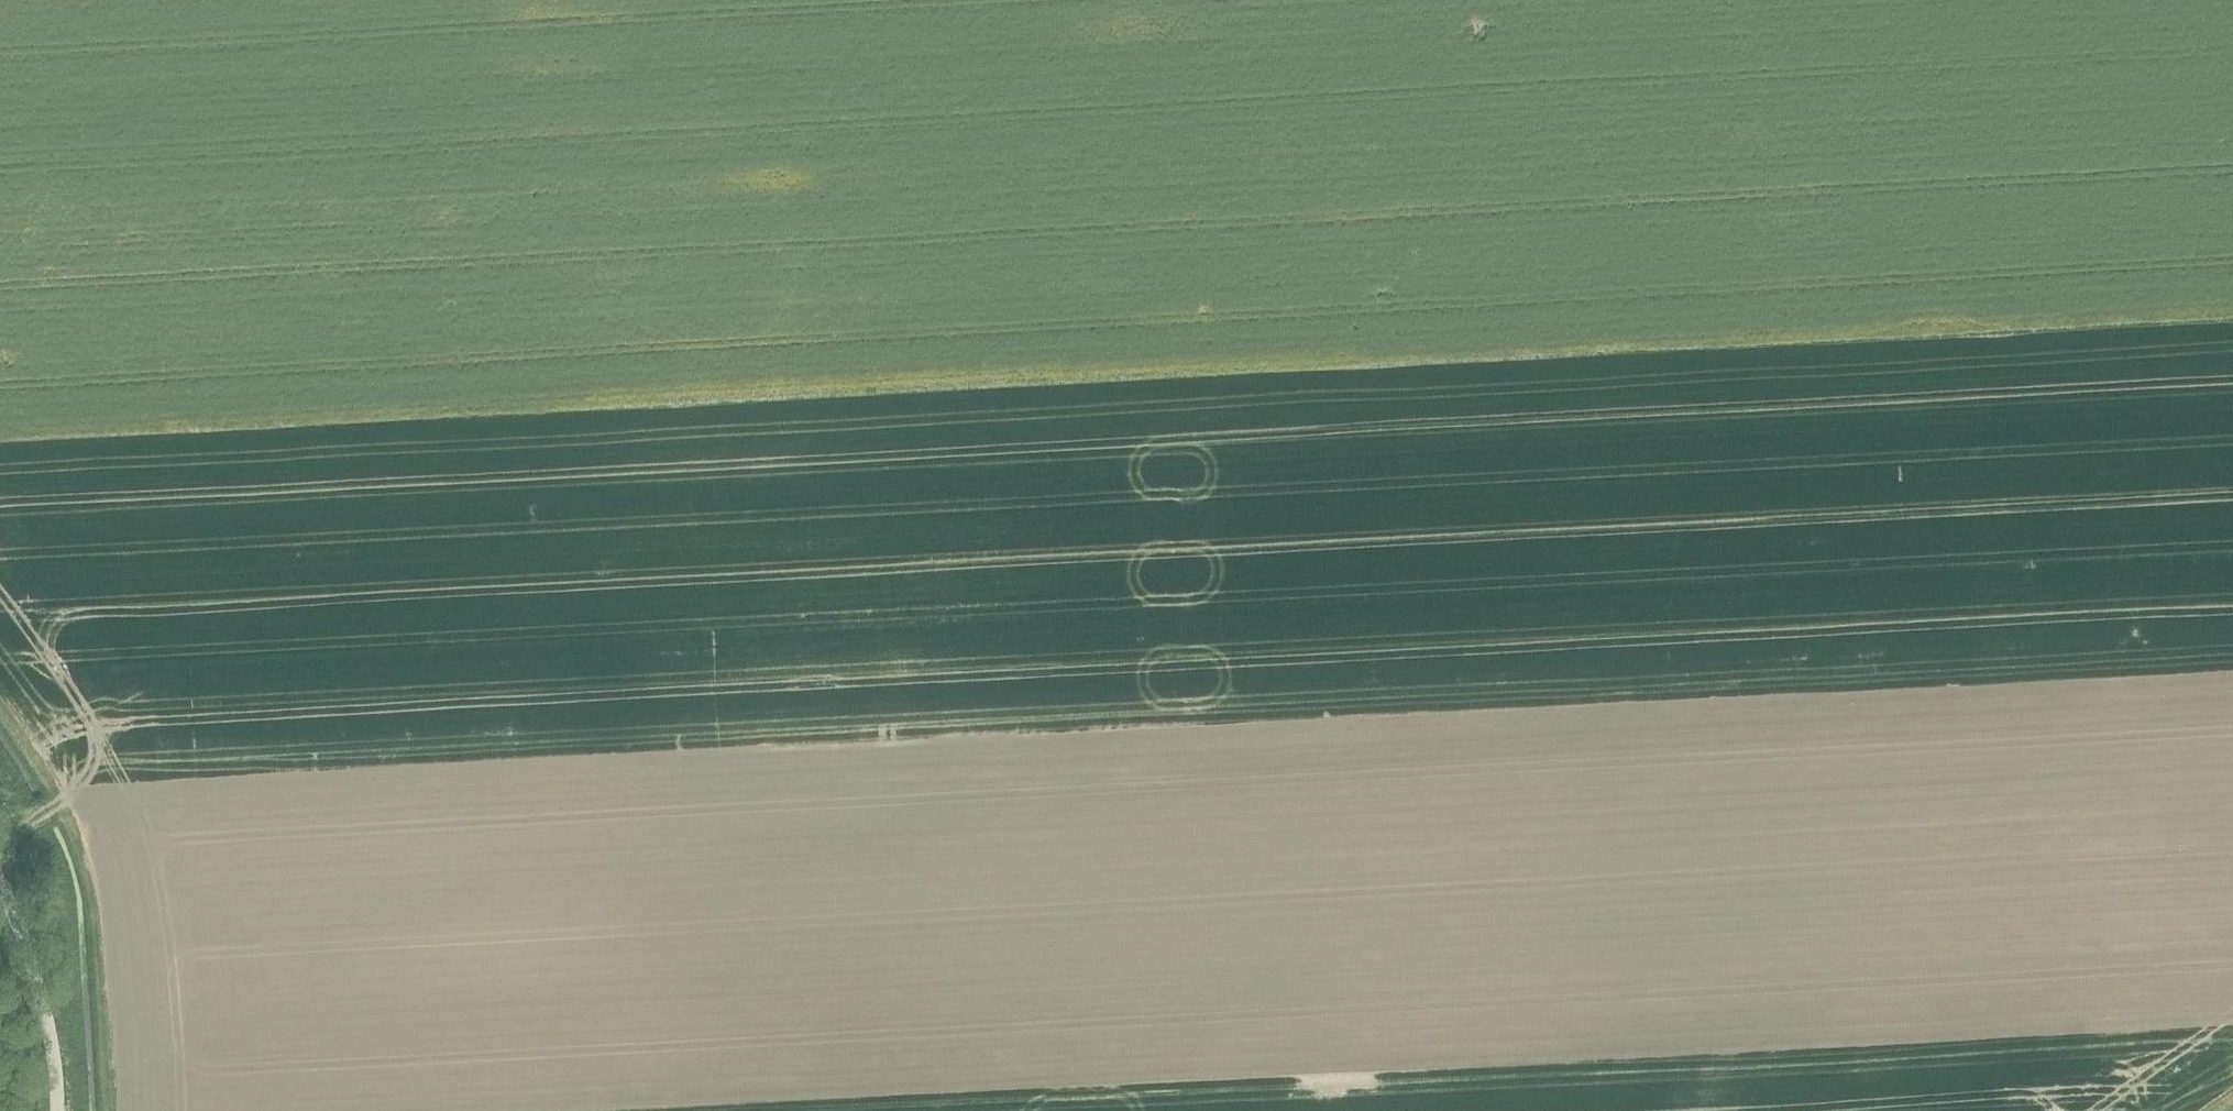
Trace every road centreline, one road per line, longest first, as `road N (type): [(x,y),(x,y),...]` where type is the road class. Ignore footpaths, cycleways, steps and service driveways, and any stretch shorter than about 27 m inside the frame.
road 1 (unclassified): [(57,1110),(42,1000),(0,885)]

